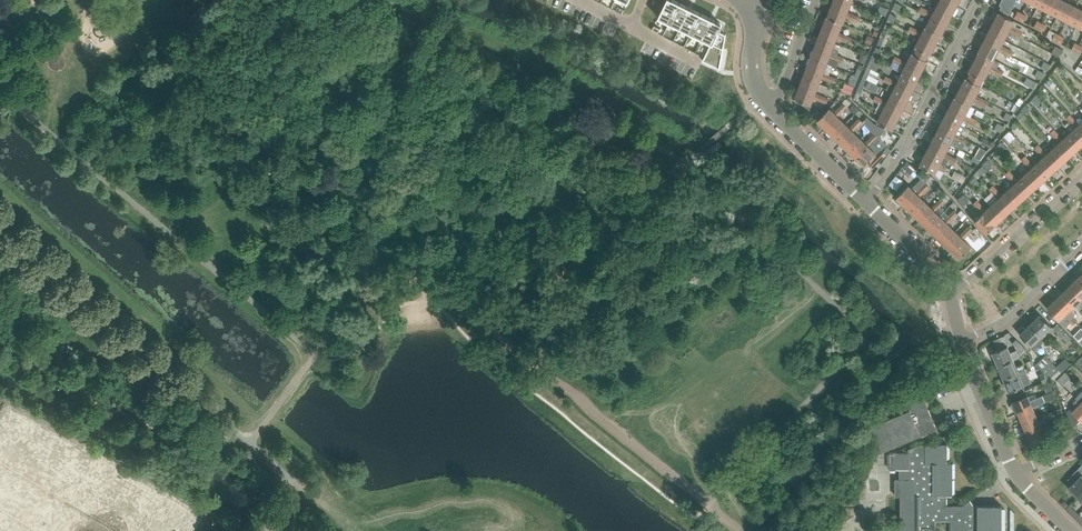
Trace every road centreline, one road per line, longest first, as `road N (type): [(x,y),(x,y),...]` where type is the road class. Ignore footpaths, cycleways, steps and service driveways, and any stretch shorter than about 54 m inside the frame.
road 1 (residential): [(865,201),(904,152),(981,0)]
road 2 (residential): [(1081,175),(962,286)]
road 3 (residential): [(961,340),(1016,472)]
road 4 (residential): [(771,105),(865,201)]
road 5 (residential): [(989,329),(1081,249)]
road 6 (residential): [(865,201),(939,270),(947,289)]

